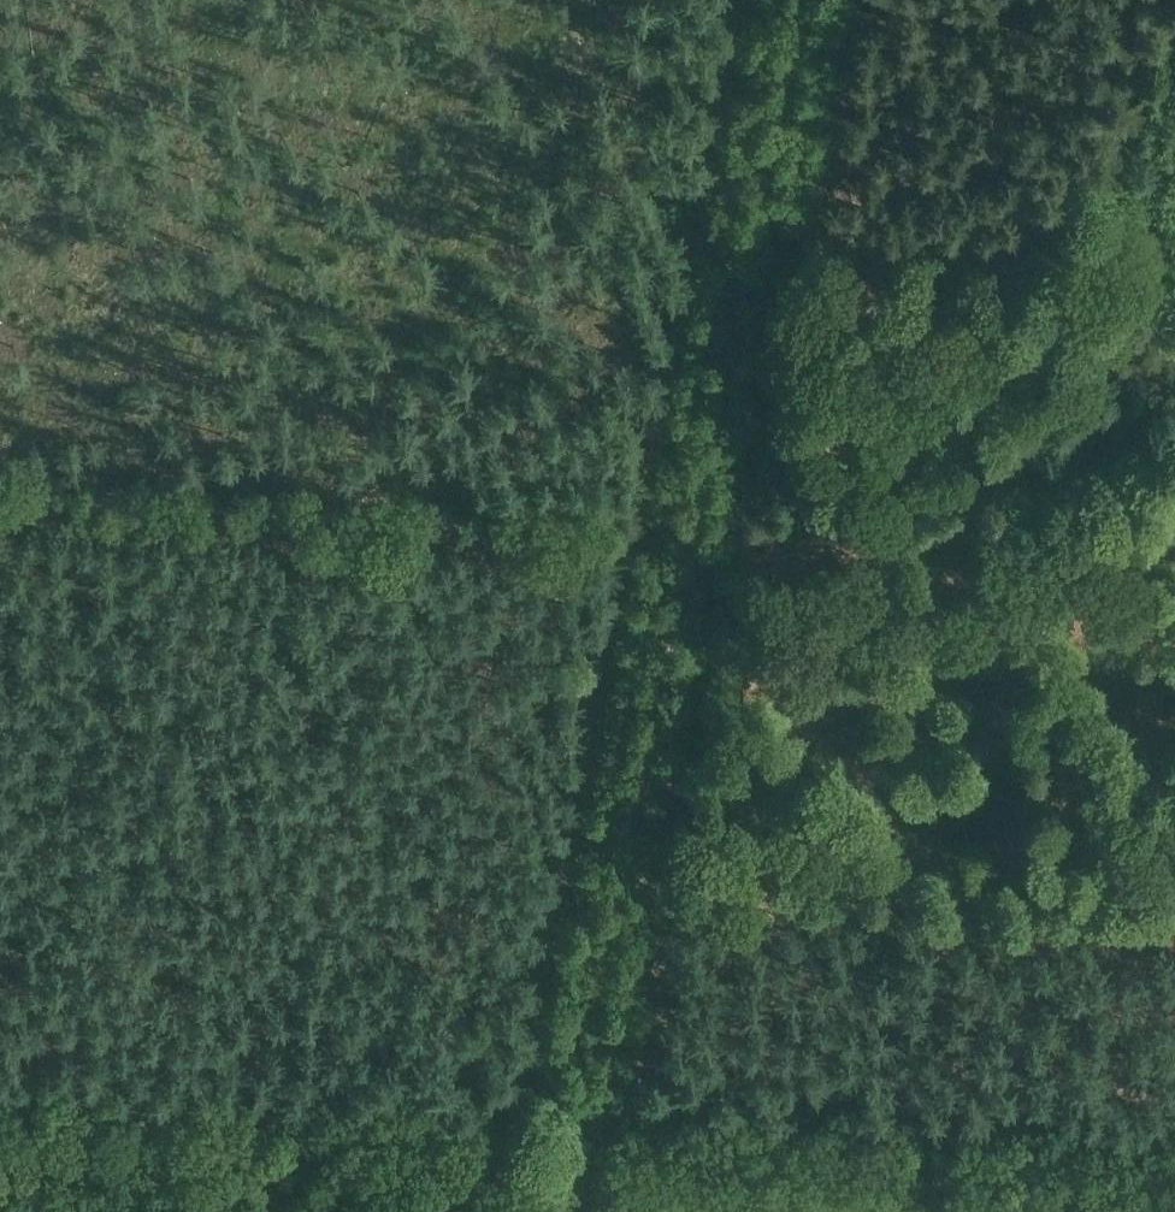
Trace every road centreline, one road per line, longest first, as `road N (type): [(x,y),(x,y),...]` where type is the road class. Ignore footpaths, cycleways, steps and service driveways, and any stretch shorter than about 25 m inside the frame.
road 1 (track): [(1174,561),(864,540),(0,514)]
road 2 (track): [(683,537),(546,1211)]
road 3 (track): [(573,1067),(0,1052)]
road 4 (track): [(683,537),(797,0)]

